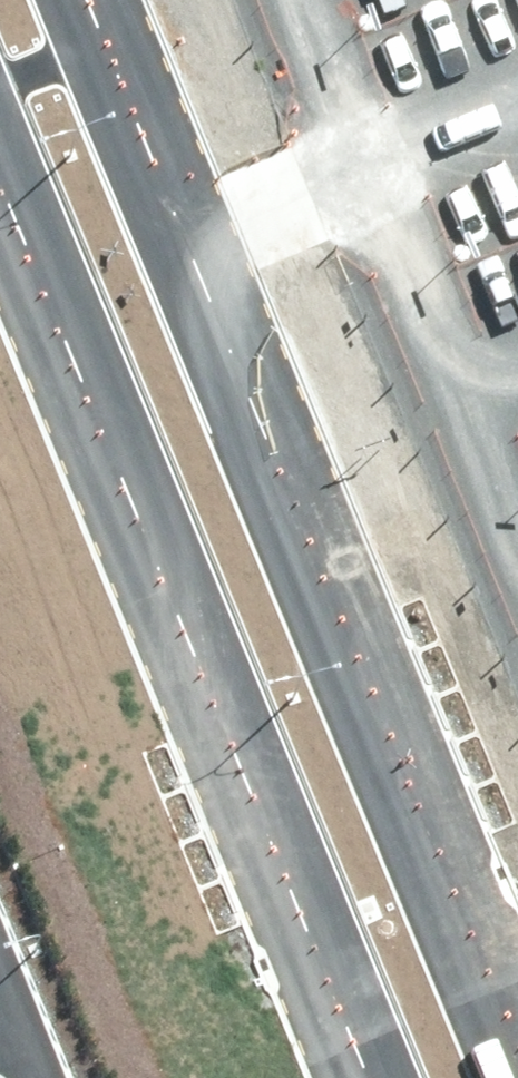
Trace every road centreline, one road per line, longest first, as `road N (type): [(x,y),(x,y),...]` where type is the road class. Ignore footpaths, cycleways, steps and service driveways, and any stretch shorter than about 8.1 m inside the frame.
road 1 (unclassified): [(55,0),(510,1077)]
road 2 (unclassified): [(356,1077),(0,237)]

